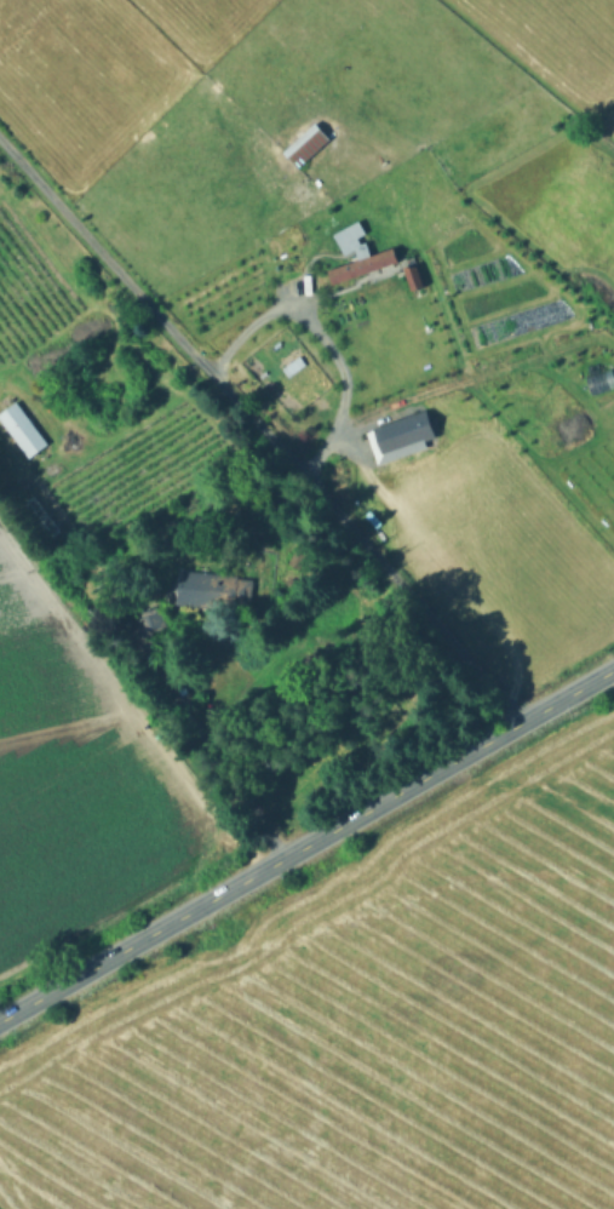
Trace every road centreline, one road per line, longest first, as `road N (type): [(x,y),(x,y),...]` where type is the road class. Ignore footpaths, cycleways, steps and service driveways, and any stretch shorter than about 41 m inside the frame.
road 1 (tertiary): [(0,1021),(613,672)]
road 2 (track): [(288,856),(11,465)]

